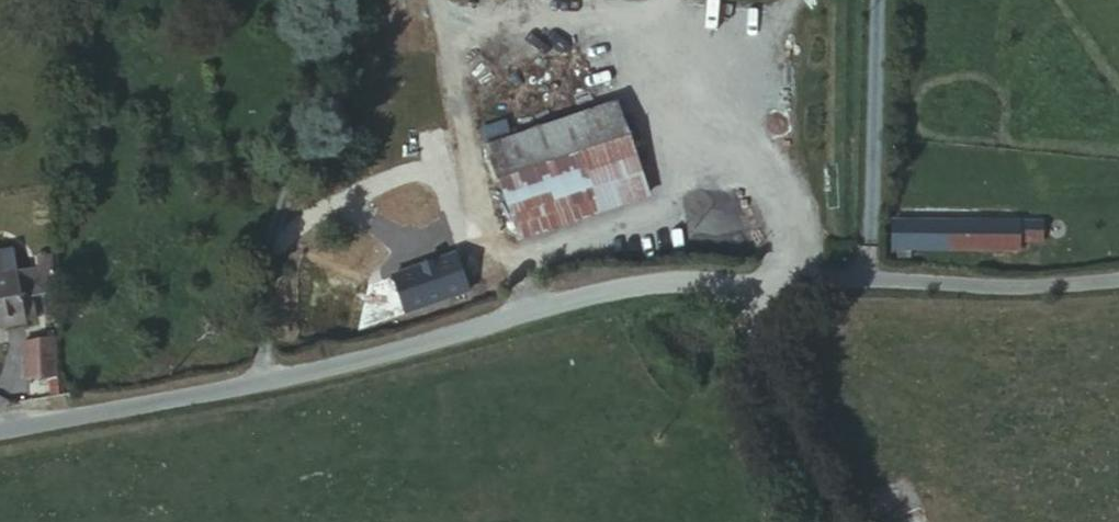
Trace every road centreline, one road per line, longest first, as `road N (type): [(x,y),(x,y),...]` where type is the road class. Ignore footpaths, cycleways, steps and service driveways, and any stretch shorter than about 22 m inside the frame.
road 1 (unclassified): [(0,427),(410,347),(550,301),(639,284),(753,285)]
road 2 (unclassified): [(753,285),(1118,286)]
road 3 (unclassified): [(753,285),(764,386),(830,521)]

